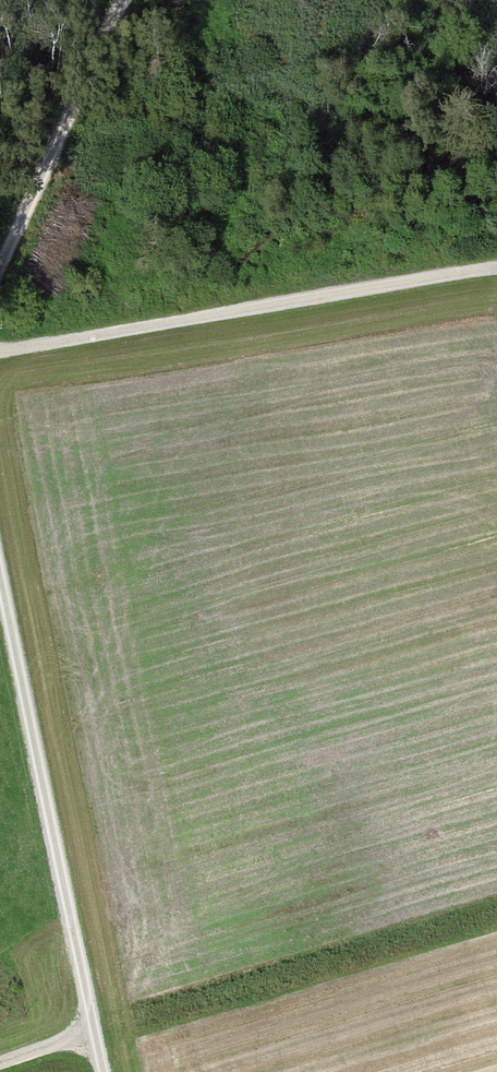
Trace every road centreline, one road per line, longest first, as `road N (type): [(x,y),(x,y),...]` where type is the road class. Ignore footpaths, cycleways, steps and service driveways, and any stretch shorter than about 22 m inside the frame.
road 1 (track): [(102,1071),(0,576)]
road 2 (track): [(496,261),(0,355)]
road 3 (track): [(0,286),(128,0)]

